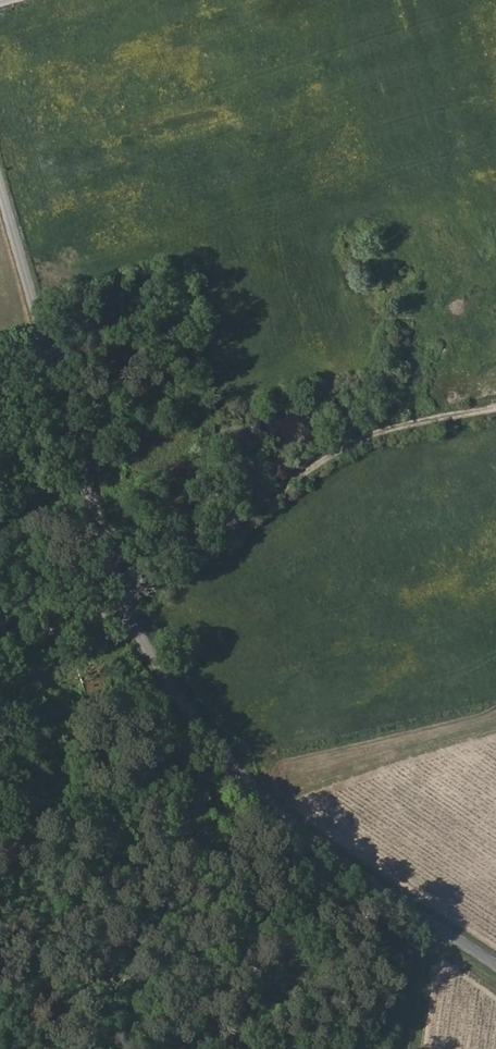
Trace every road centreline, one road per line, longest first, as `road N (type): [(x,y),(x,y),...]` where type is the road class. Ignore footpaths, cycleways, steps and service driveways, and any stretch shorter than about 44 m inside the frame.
road 1 (residential): [(495,967),(232,765),(190,715),(141,593),(0,132)]
road 2 (track): [(141,593),(332,453),(394,429),(495,411)]

